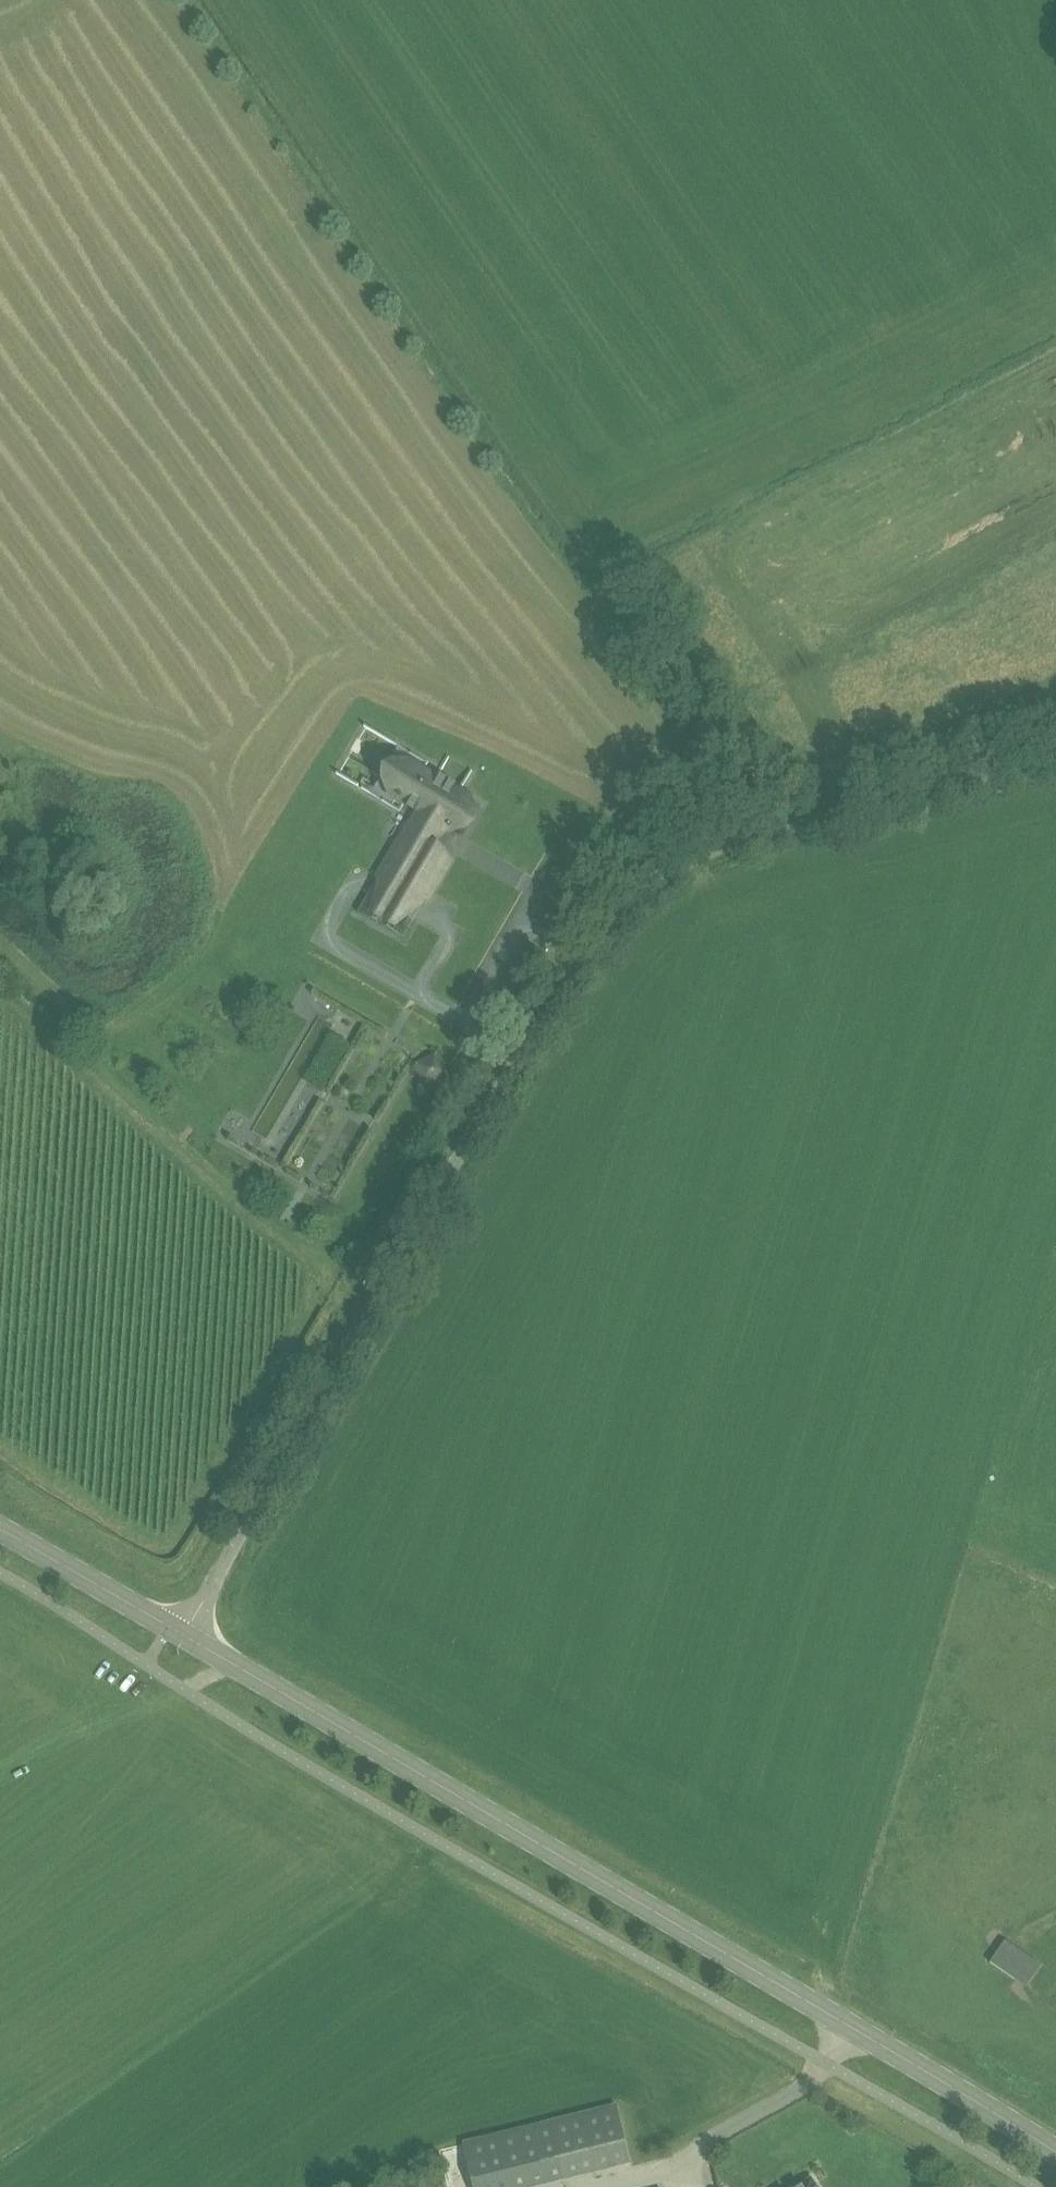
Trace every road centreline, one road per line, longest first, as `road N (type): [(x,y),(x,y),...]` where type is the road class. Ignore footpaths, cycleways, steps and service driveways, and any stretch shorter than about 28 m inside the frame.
road 1 (unclassified): [(181,1627),(565,984),(613,920),(676,869),(763,835),(1055,761)]
road 2 (primary): [(1055,2150),(181,1627)]
road 3 (primary): [(181,1627),(0,1522)]

